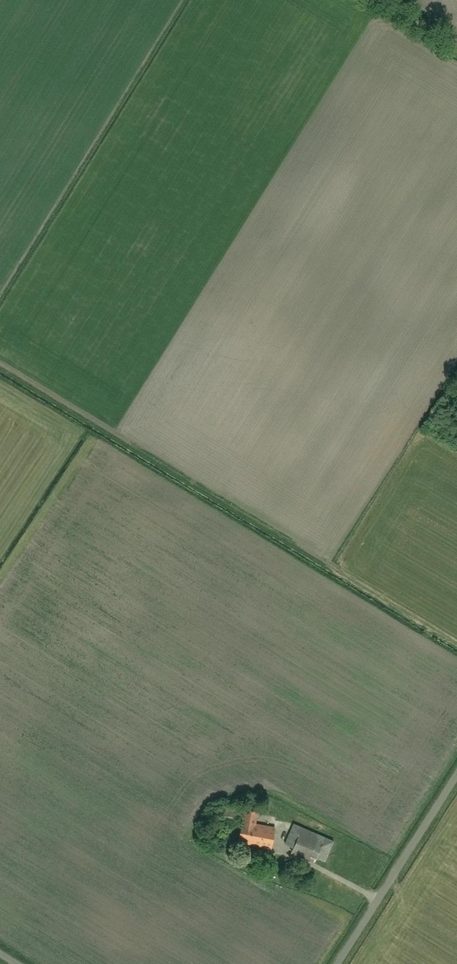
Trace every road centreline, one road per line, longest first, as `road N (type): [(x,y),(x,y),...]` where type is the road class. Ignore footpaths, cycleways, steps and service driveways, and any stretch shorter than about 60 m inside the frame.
road 1 (unclassified): [(341,963),(456,780)]

